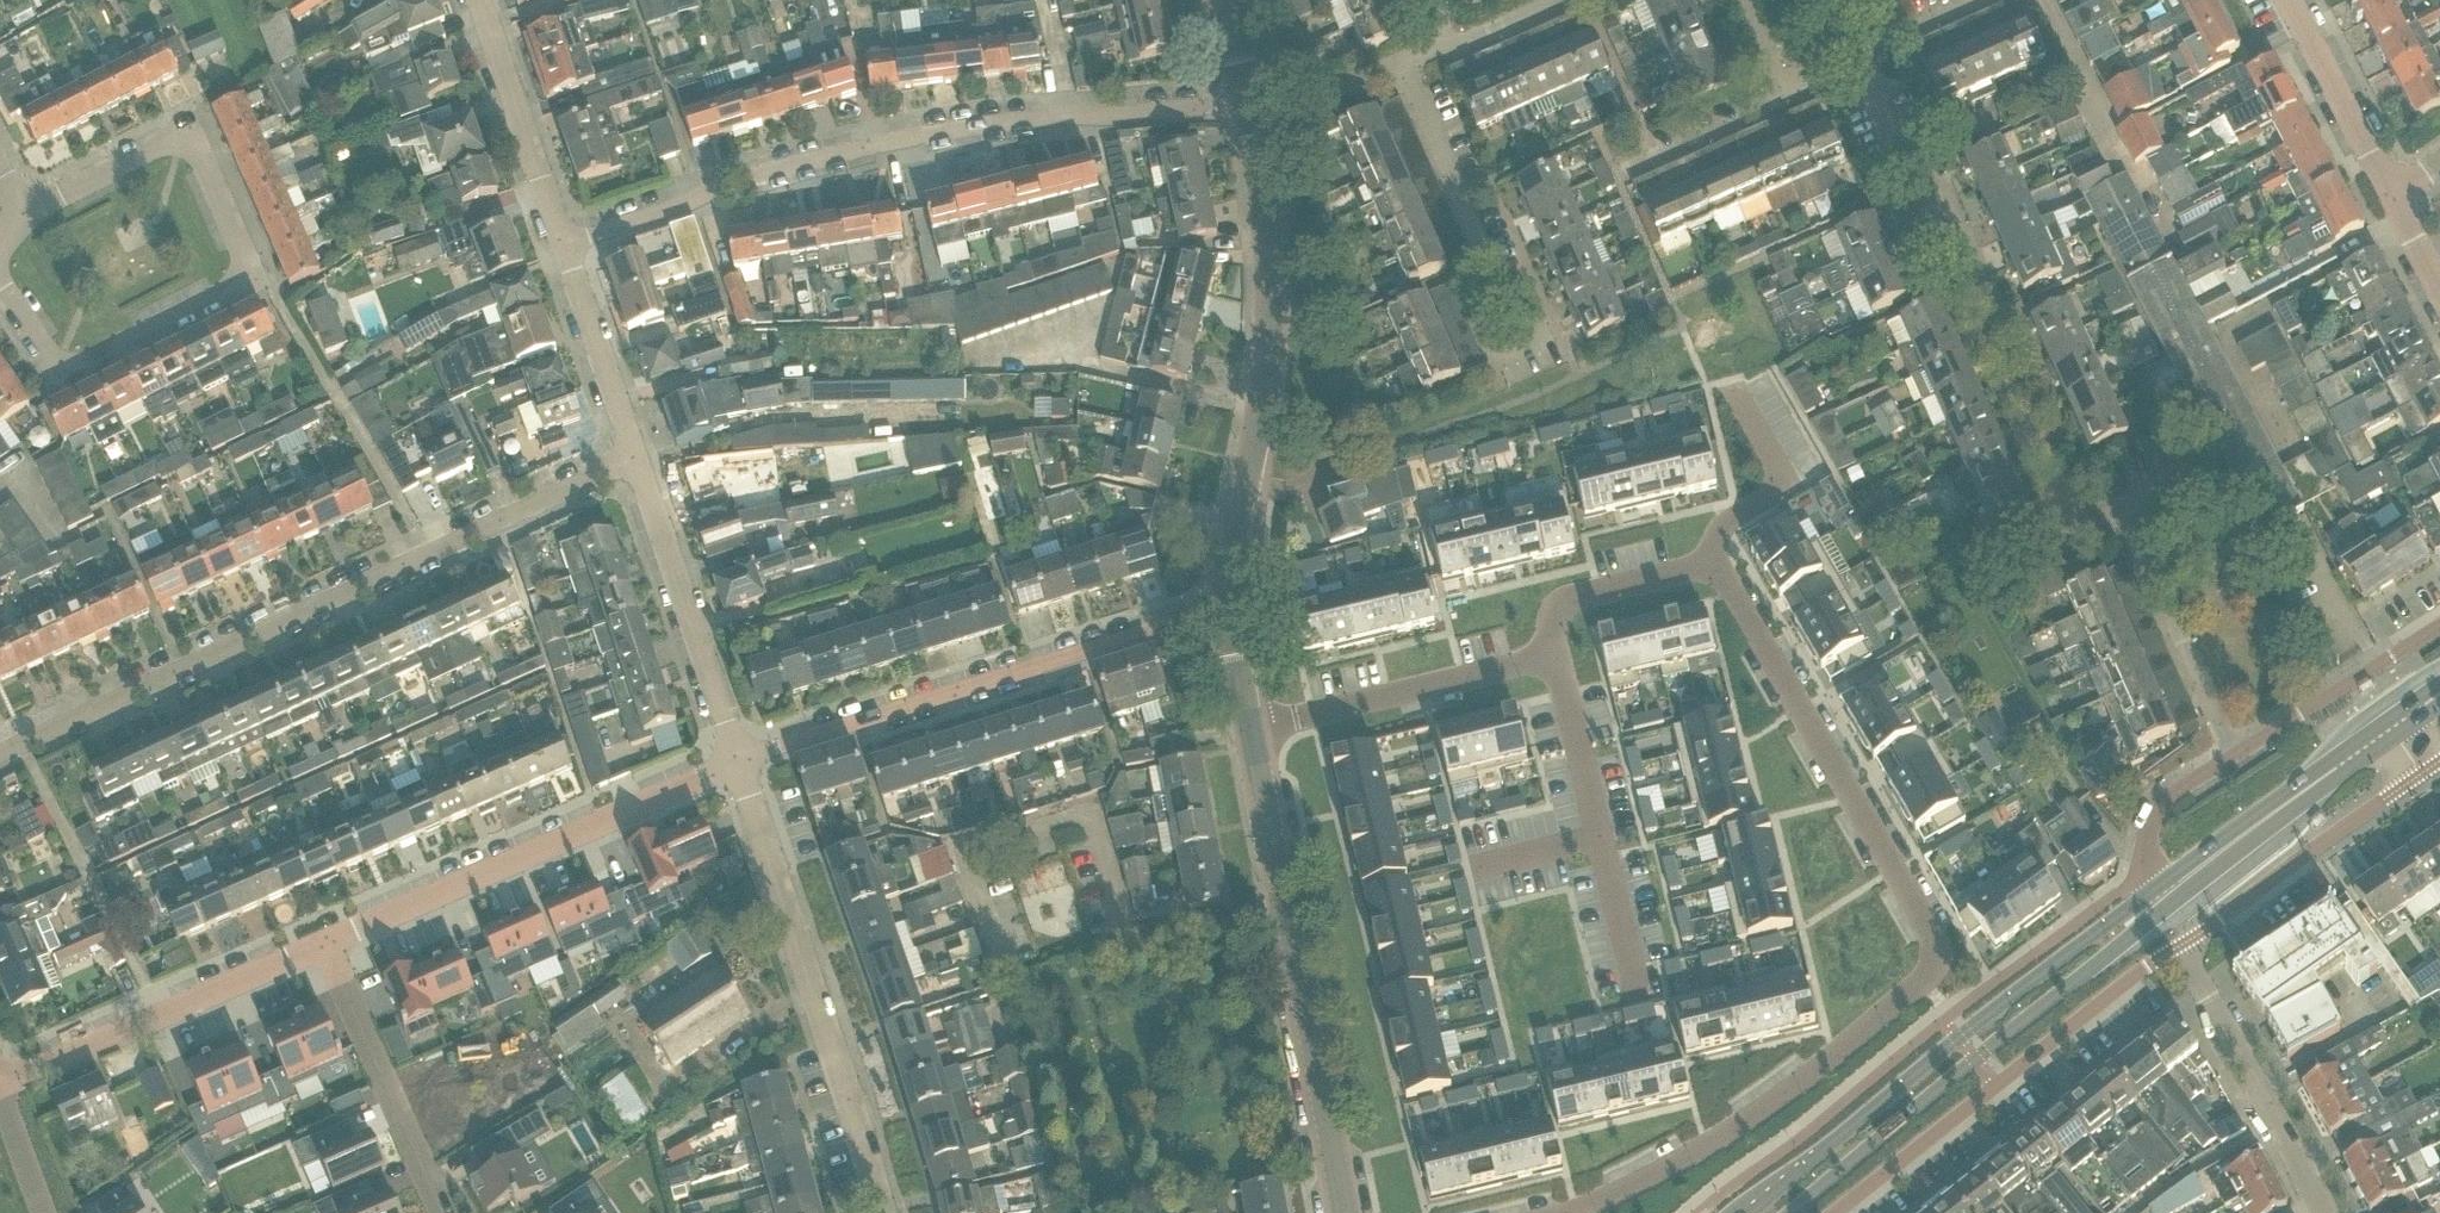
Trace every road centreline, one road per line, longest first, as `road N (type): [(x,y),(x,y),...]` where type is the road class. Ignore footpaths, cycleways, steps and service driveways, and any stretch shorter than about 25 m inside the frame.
road 1 (residential): [(1565,1212),(1737,1126),(1921,983),(1930,964),(1925,922),(1714,560)]
road 2 (residential): [(2235,756),(2122,510),(2077,530),(1989,335),(1982,282),(1937,180),(1907,165),(1857,51)]
road 3 (residential): [(643,466),(0,753)]
road 4 (residential): [(1246,98),(1050,120),(828,163),(567,243)]
road 5 (residential): [(0,279),(48,354),(62,365),(84,365),(228,294),(241,279),(245,259),(188,143),(155,143),(24,214)]
road 6 (secondary): [(2164,896),(2118,915),(1957,1037),(1747,1212)]
road 7 (residential): [(1250,727),(1525,661),(1548,652),(1561,604),(1582,590),(1714,560)]
road 8 (unclassified): [(1227,609),(1272,342),(1269,228),(1246,98)]
road 9 (residential): [(1227,609),(743,761)]
road 10 (unclassified): [(1344,1212),(1250,727)]
road 11 (secondary): [(1790,1212),(2130,933),(2164,896)]
road 12 (residential): [(881,1212),(847,1080),(743,761)]
road 13 (residential): [(322,944),(743,761)]
road 14 (residential): [(1839,1212),(2142,969),(2185,944)]
road 15 (residential): [(1558,332),(1499,358),(1465,281),(1496,267),(1411,74)]
road 16 (residential): [(0,1082),(322,944)]
road 17 (residential): [(743,761),(643,466)]
road 18 (residential): [(2325,1212),(2185,944)]
road 19 (residential): [(439,1212),(322,944)]
road 20 (residential): [(2185,944),(2421,774)]
road 21 (secondary): [(2164,896),(2391,728)]
road 22 (residential): [(567,243),(478,0)]
road 23 (residential): [(2439,624),(2235,756)]
road 24 (residential): [(643,466),(567,243)]
road 25 (residential): [(2393,194),(2292,0)]
road 26 (residential): [(1616,172),(1771,105),(1776,86)]
road 27 (residential): [(1246,98),(1411,74)]
road 28 (residential): [(2235,756),(2159,801),(2146,859)]
road 29 (residential): [(0,1090),(46,1212)]
road 30 (residential): [(1857,51),(1972,0)]
road 31 (unclassified): [(1250,727),(1227,609)]

